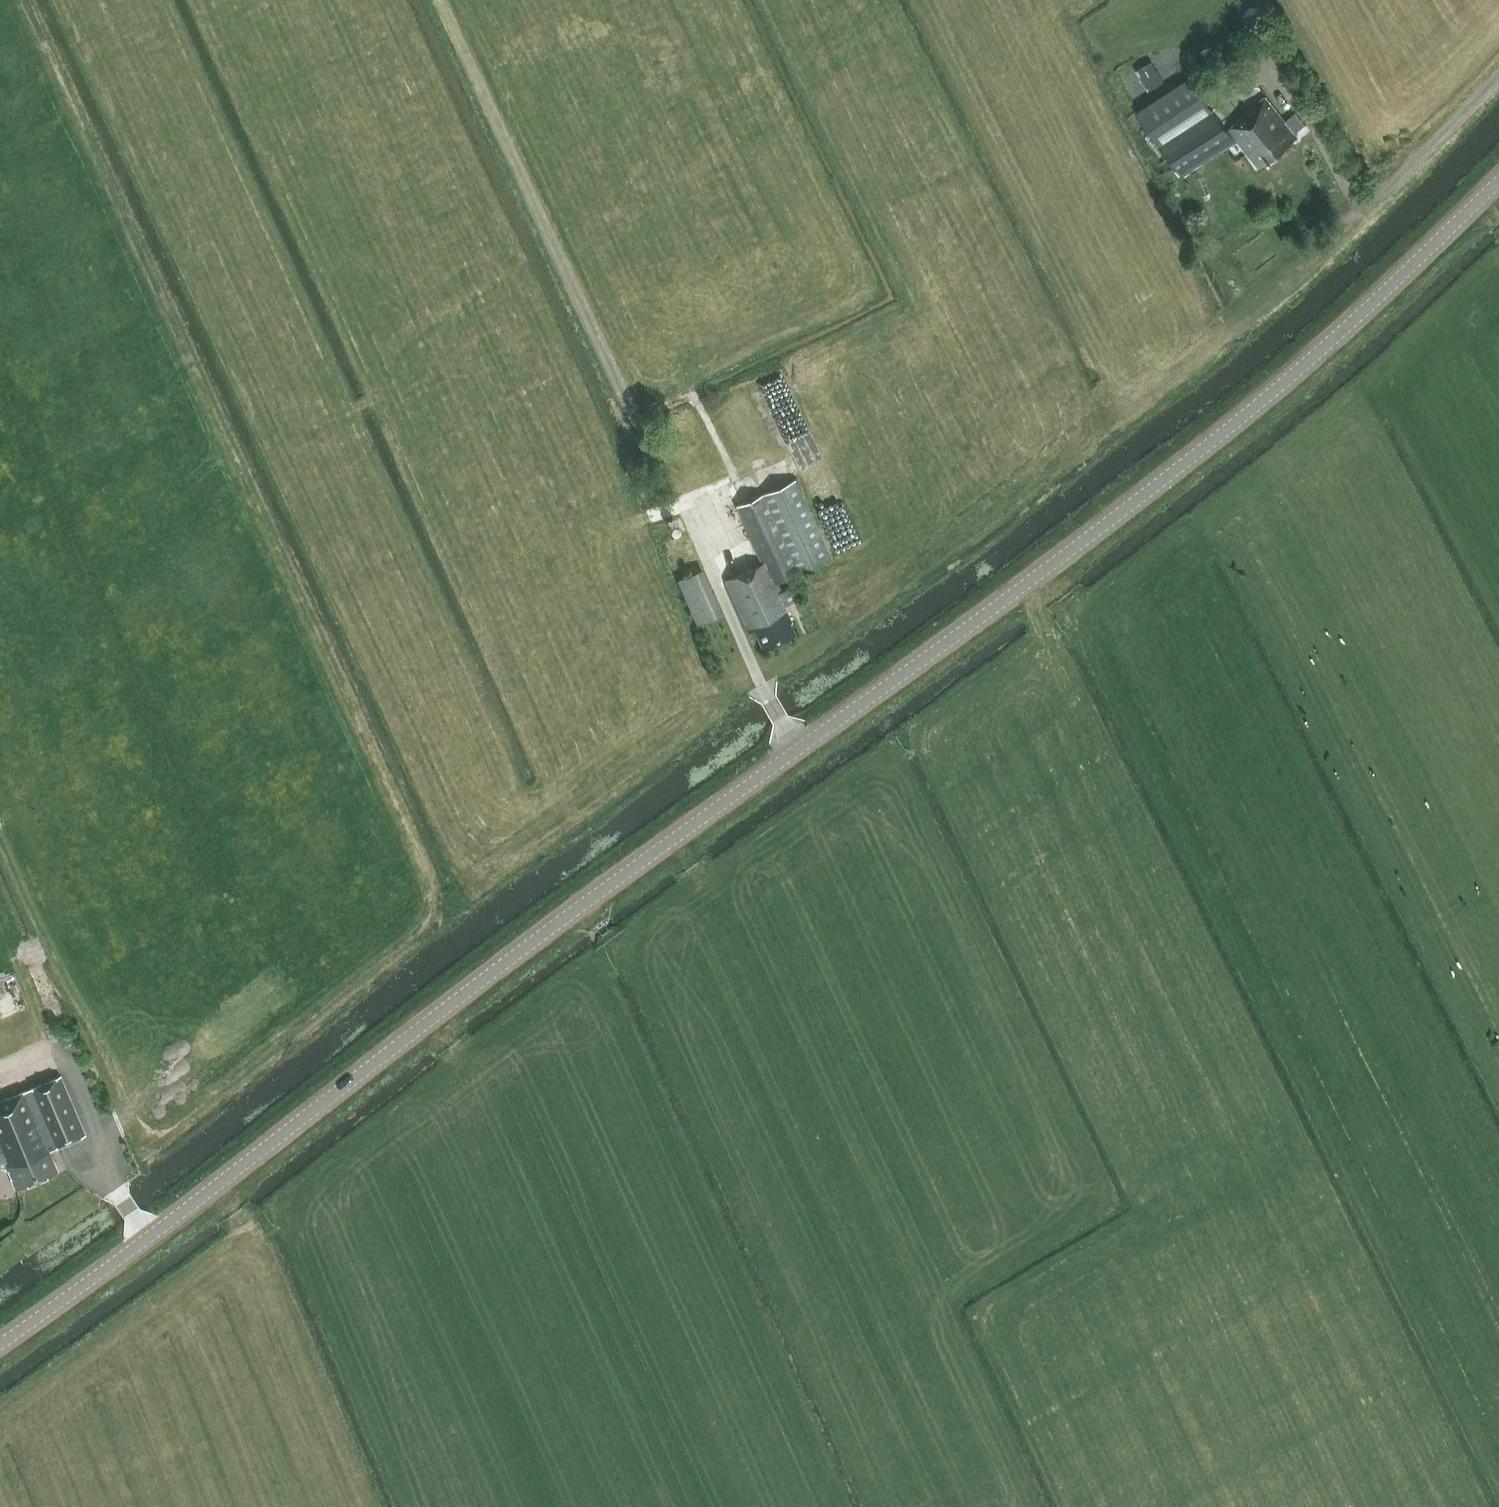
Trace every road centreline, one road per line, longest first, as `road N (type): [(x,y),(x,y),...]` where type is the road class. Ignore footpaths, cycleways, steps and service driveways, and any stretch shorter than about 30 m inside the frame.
road 1 (tertiary): [(0,1349),(1276,397),(1498,188)]
road 2 (track): [(1230,107),(1257,82),(1278,77),(1291,85),(1360,204),(1374,202),(1498,75)]

